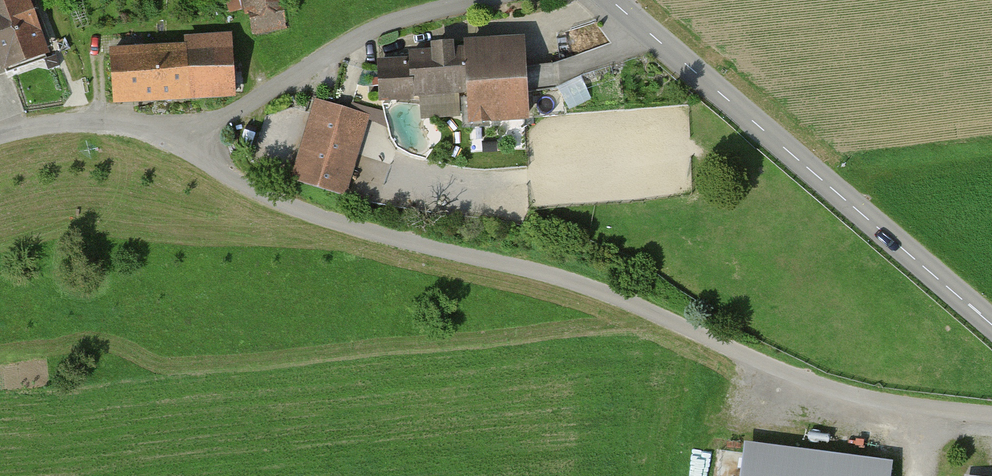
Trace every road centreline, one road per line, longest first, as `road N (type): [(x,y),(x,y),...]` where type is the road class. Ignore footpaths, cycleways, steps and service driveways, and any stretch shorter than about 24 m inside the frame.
road 1 (residential): [(179,140),(254,192),(294,208),(622,299),(801,382),(904,406),(991,413)]
road 2 (tertiary): [(991,323),(610,0)]
road 3 (residential): [(495,0),(373,30),(179,140)]
road 4 (residential): [(179,140),(89,122),(0,136)]

